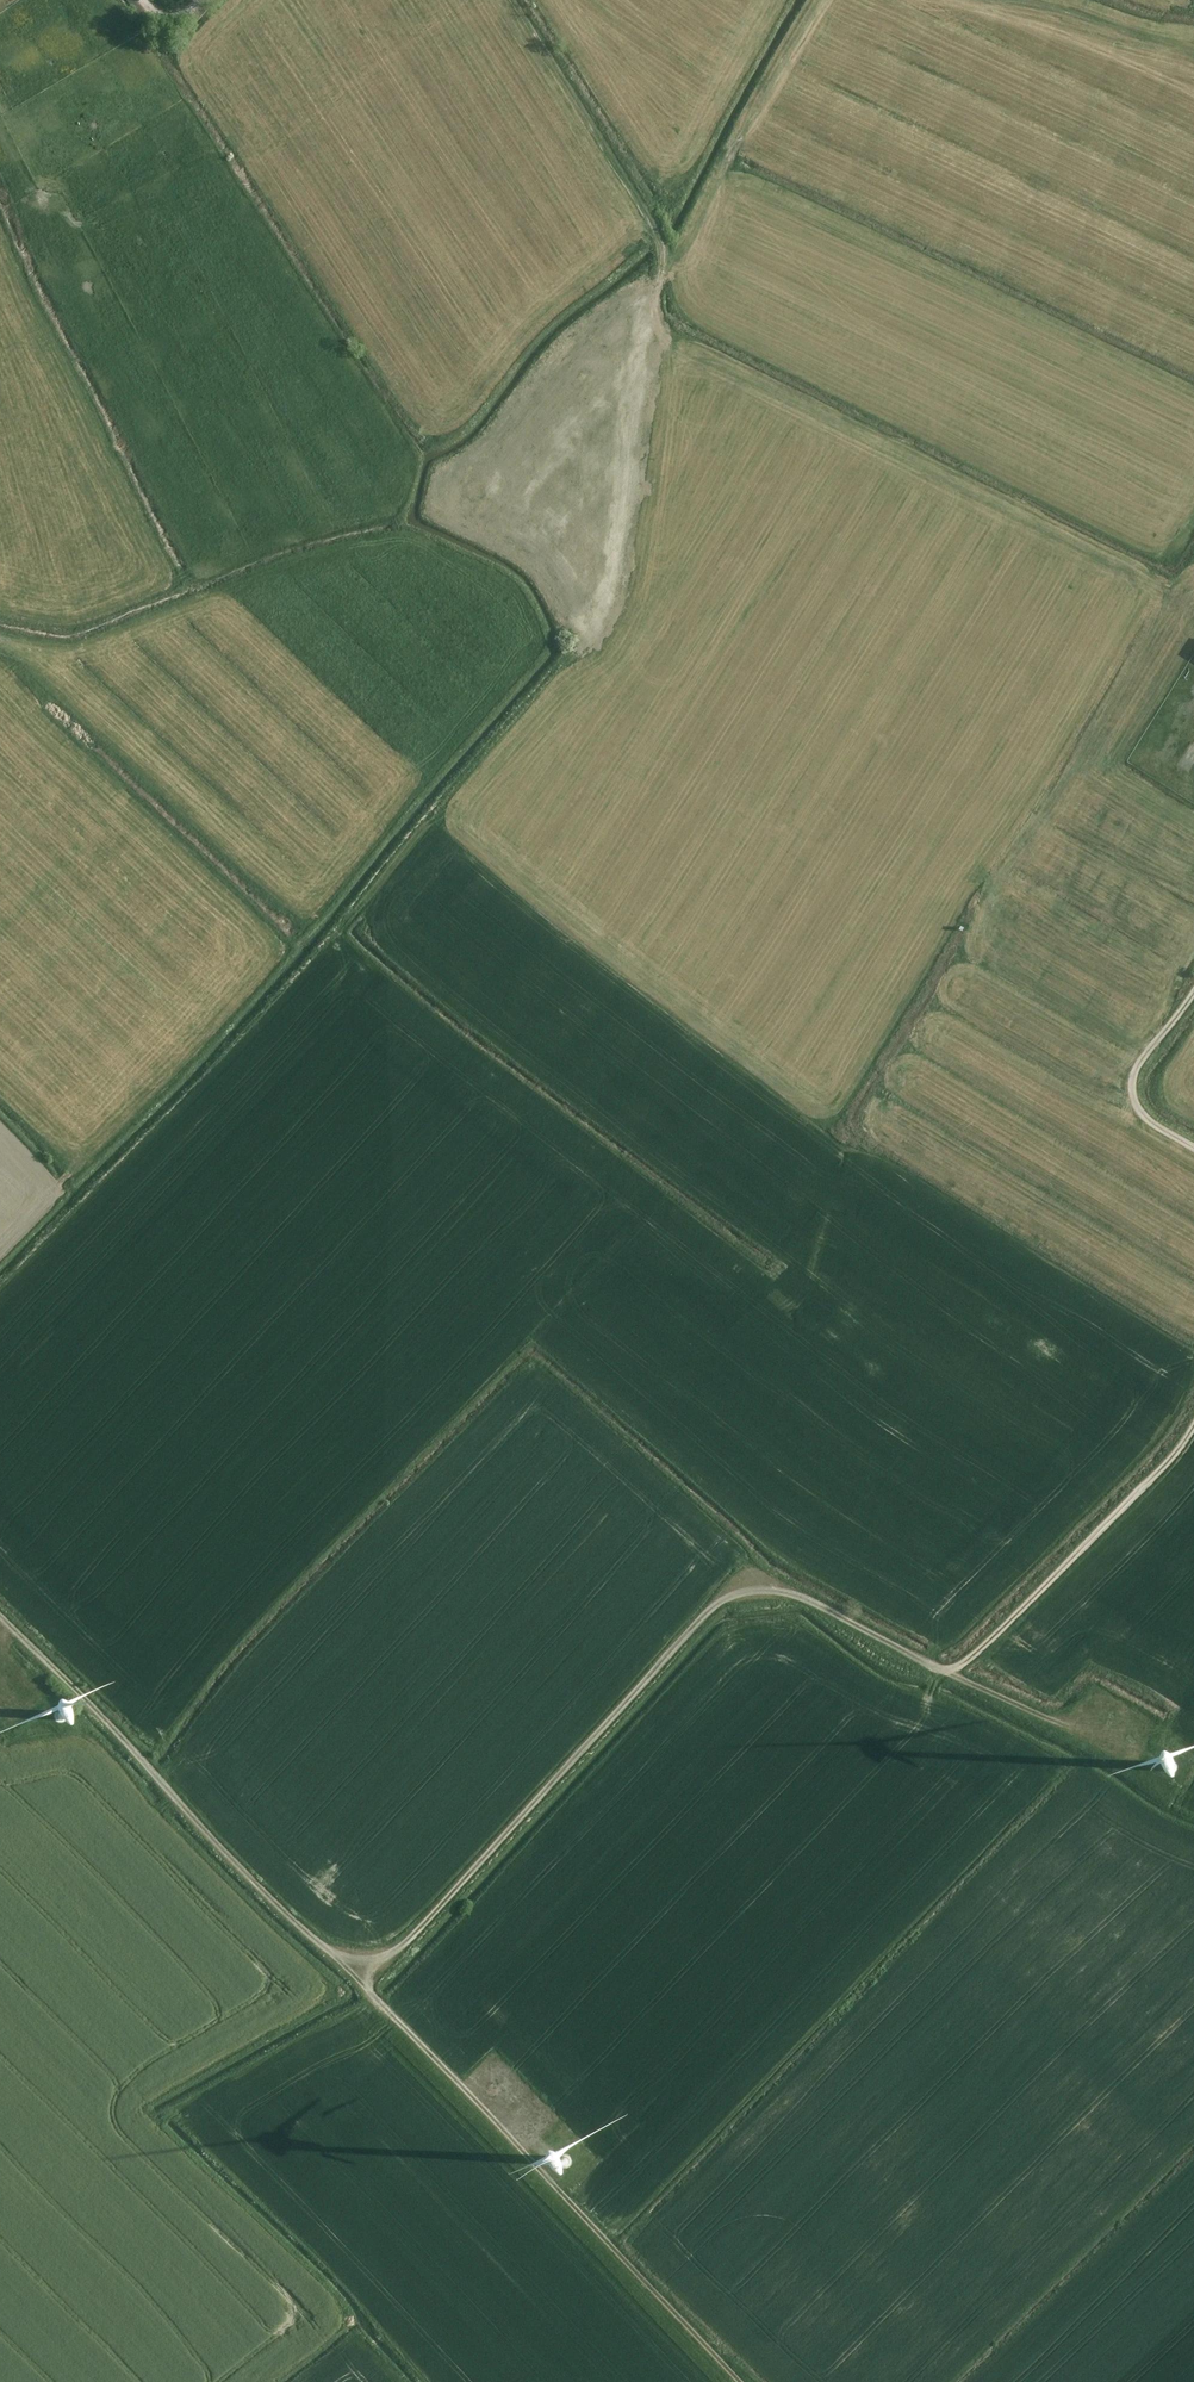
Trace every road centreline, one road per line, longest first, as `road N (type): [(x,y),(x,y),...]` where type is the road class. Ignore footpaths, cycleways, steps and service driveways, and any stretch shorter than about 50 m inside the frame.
road 1 (track): [(0,1295),(406,853),(612,609),(666,230),(516,0)]
road 2 (track): [(1091,1743),(824,1611),(760,1596),(709,1614),(419,1936),(379,1962),(338,1957),(291,1922),(0,1616)]
road 3 (track): [(748,2381),(338,1957)]
road 4 (track): [(947,1674),(1193,1428)]
road 5 (track): [(1193,1148),(1143,1117),(1131,1084),(1193,997)]

